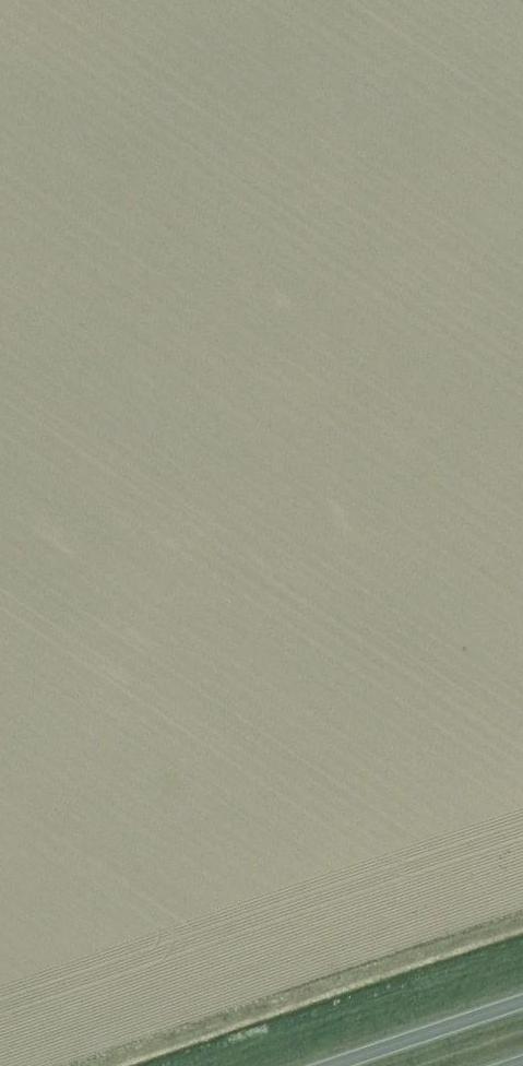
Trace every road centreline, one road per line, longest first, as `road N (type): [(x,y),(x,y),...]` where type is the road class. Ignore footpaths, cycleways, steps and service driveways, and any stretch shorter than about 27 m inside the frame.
road 1 (trunk): [(522,1001),(332,1065)]

